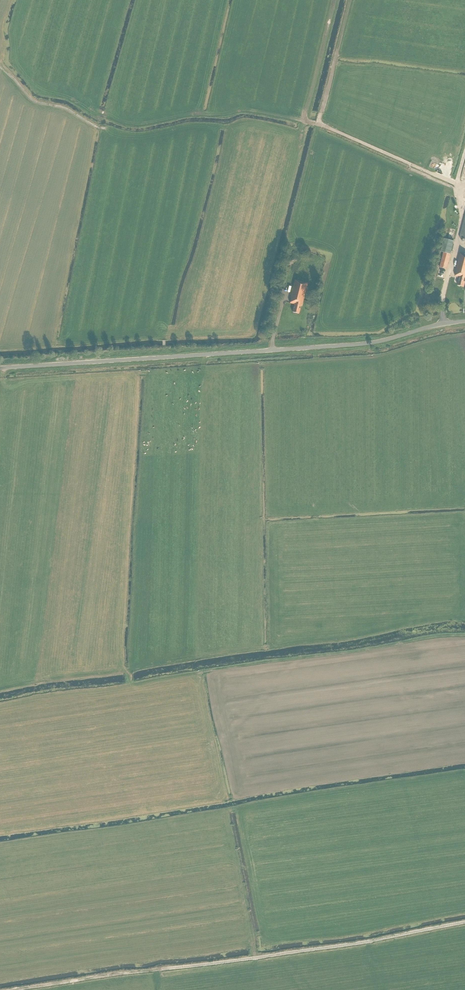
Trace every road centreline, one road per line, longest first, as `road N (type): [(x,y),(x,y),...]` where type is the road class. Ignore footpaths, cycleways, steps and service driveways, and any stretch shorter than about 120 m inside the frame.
road 1 (tertiary): [(464,321),(365,344),(0,368)]
road 2 (track): [(0,66),(34,101),(102,128)]

